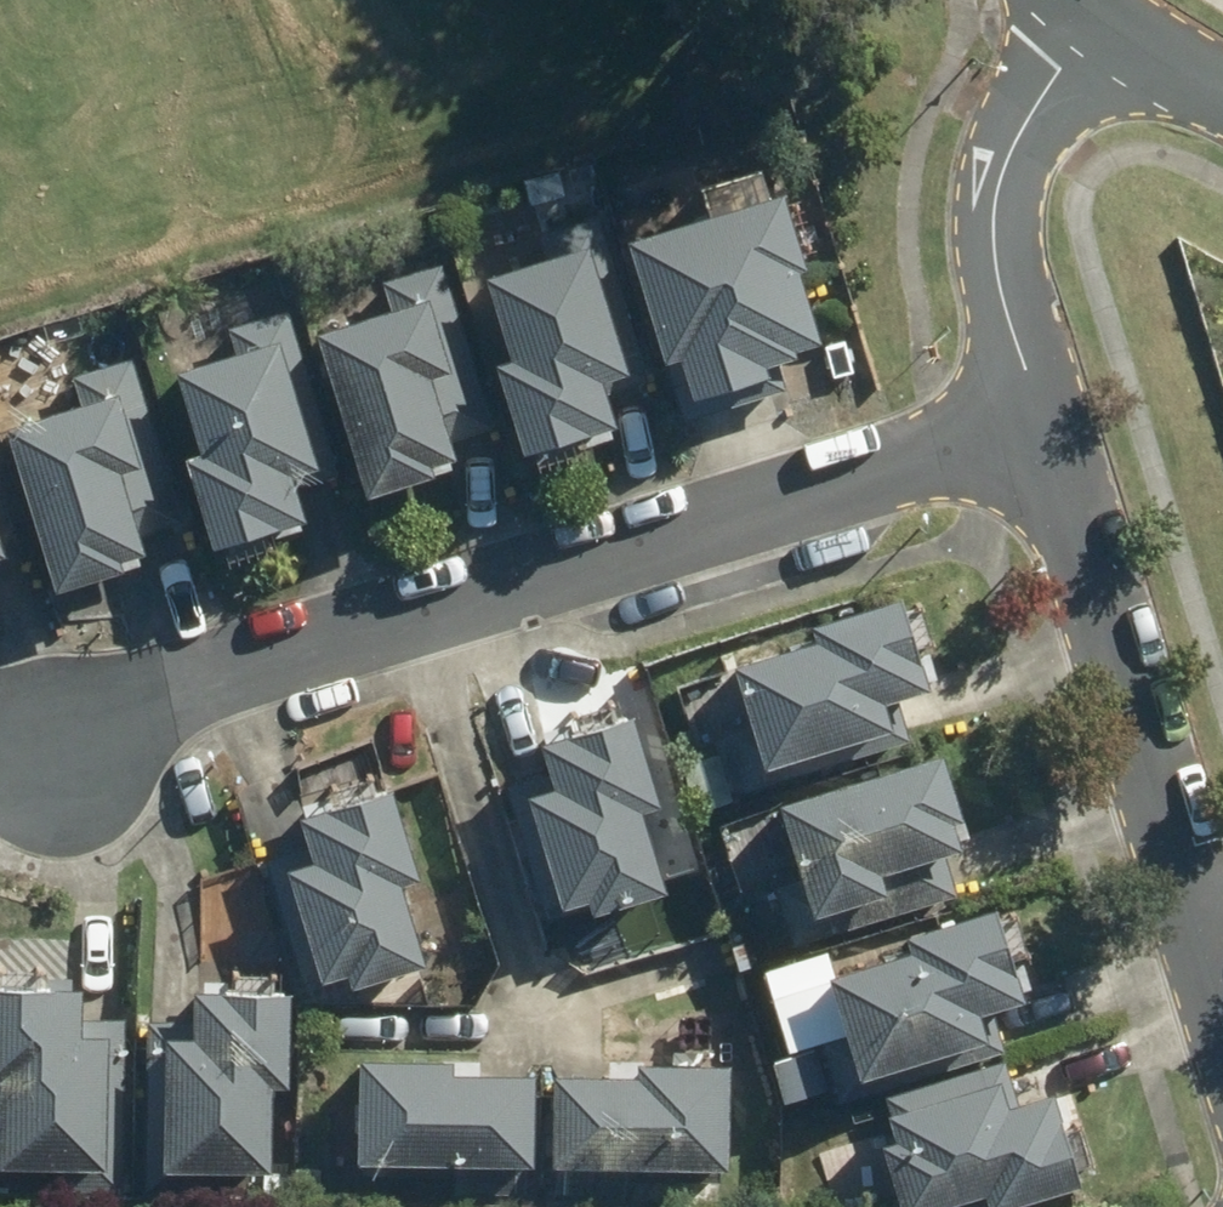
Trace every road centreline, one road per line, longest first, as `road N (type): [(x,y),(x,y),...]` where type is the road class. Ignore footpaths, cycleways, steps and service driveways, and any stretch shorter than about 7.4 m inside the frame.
road 1 (residential): [(26,747),(1026,415)]
road 2 (residential): [(1222,1015),(1026,415)]
road 3 (residential): [(1026,415),(989,215),(1013,90),(1068,0)]
road 4 (residential): [(1222,103),(1080,0)]

